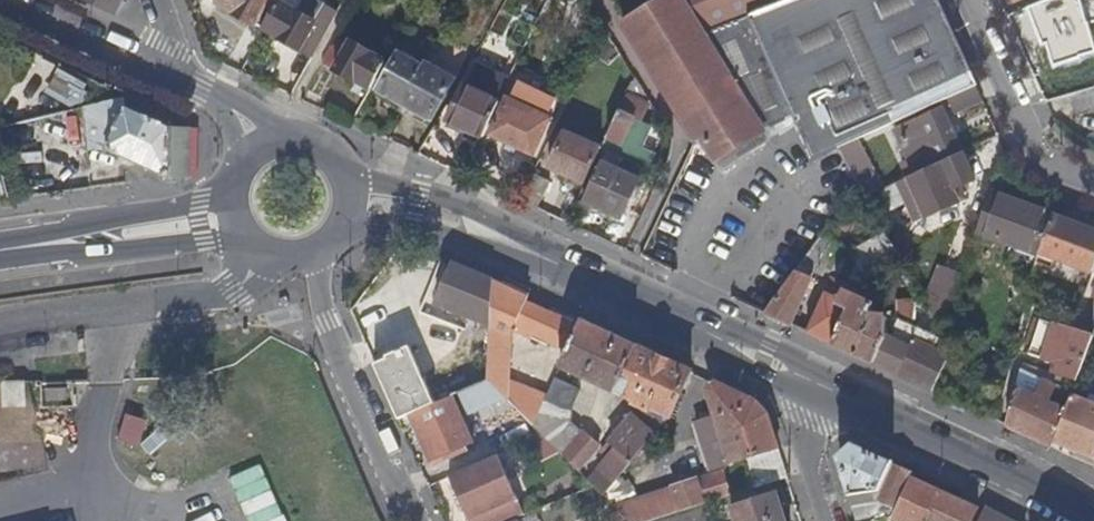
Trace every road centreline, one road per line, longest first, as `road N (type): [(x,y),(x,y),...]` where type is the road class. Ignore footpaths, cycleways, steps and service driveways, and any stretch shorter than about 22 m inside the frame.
road 1 (secondary): [(799,374),(416,205),(366,195),(296,202)]
road 2 (residential): [(423,520),(332,317),(296,202)]
road 3 (secondary): [(1093,520),(799,374)]
road 4 (secondary): [(296,202),(0,256)]
road 5 (residential): [(973,0),(1060,174),(1093,186)]
road 6 (residential): [(0,1),(177,80)]
road 7 (residential): [(296,202),(259,134),(177,80)]
road 8 (residential): [(829,520),(795,415),(799,374)]

